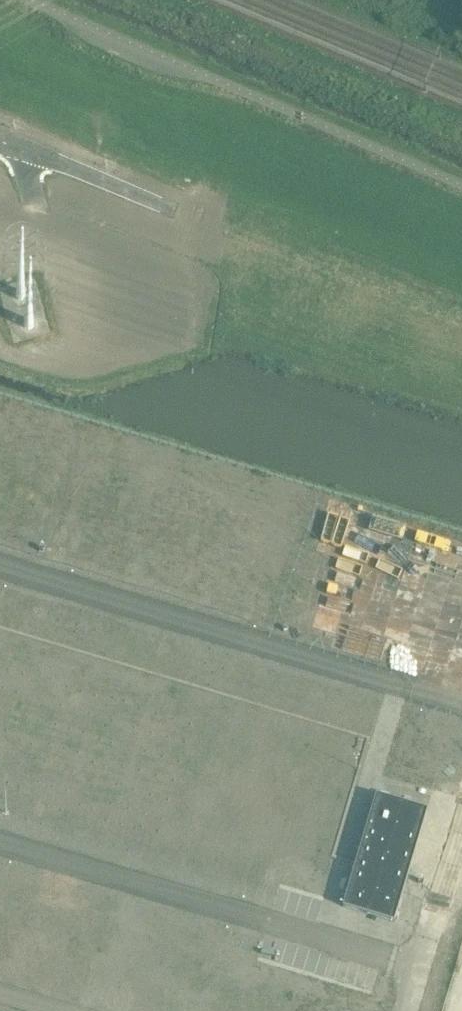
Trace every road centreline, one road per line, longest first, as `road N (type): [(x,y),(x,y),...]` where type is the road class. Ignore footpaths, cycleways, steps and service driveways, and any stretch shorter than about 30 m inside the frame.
road 1 (unclassified): [(173,211),(0,141)]

